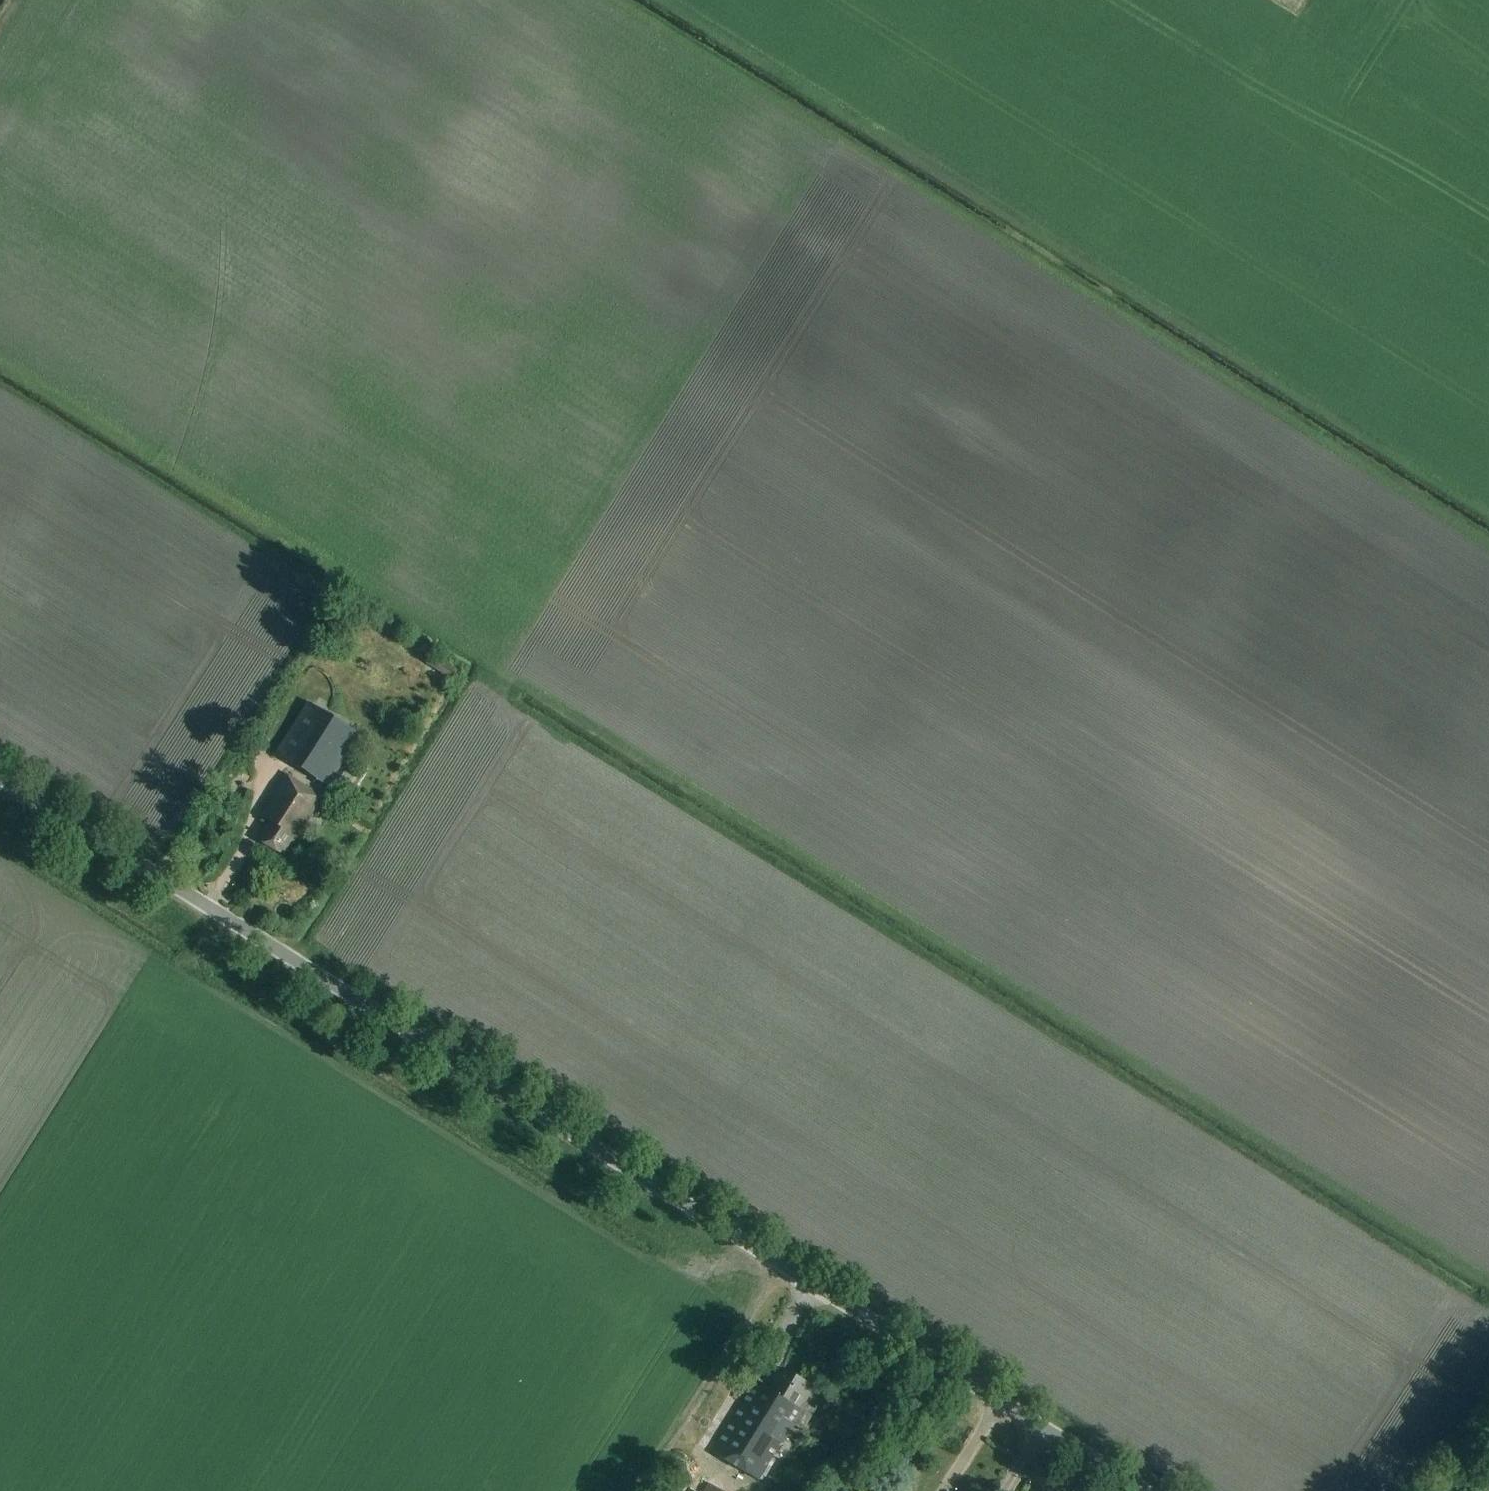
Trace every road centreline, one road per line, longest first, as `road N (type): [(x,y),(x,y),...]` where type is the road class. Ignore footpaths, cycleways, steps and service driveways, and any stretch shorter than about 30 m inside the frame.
road 1 (unclassified): [(1142,1490),(0,776)]

